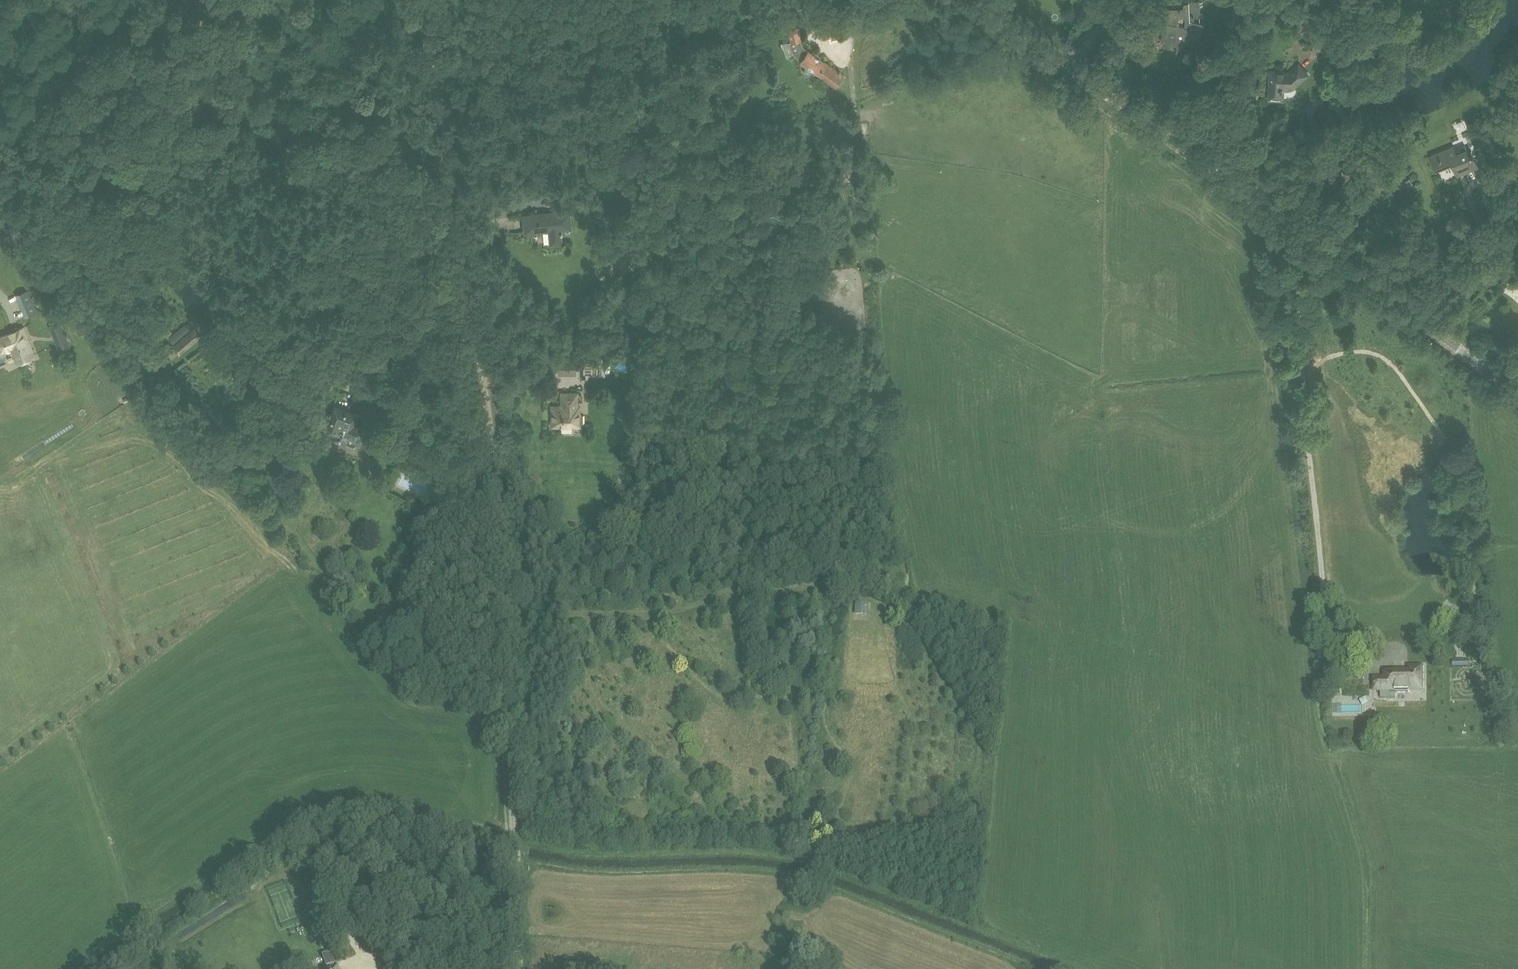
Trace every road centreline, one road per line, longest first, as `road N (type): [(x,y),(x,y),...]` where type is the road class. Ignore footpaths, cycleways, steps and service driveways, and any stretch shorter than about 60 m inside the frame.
road 1 (track): [(517,968),(504,522),(439,97)]
road 2 (primary): [(1434,332),(1071,68)]
road 3 (track): [(8,205),(439,97)]
road 4 (track): [(822,0),(439,97)]
road 5 (track): [(508,615),(658,614),(720,592),(834,586)]
road 6 (track): [(158,0),(100,43),(13,145),(4,145)]
road 7 (track): [(516,927),(416,898),(384,915),(367,968)]
road 8 (track): [(271,0),(321,52),(396,108)]
road 9 (unclassified): [(1434,332),(1517,237)]

